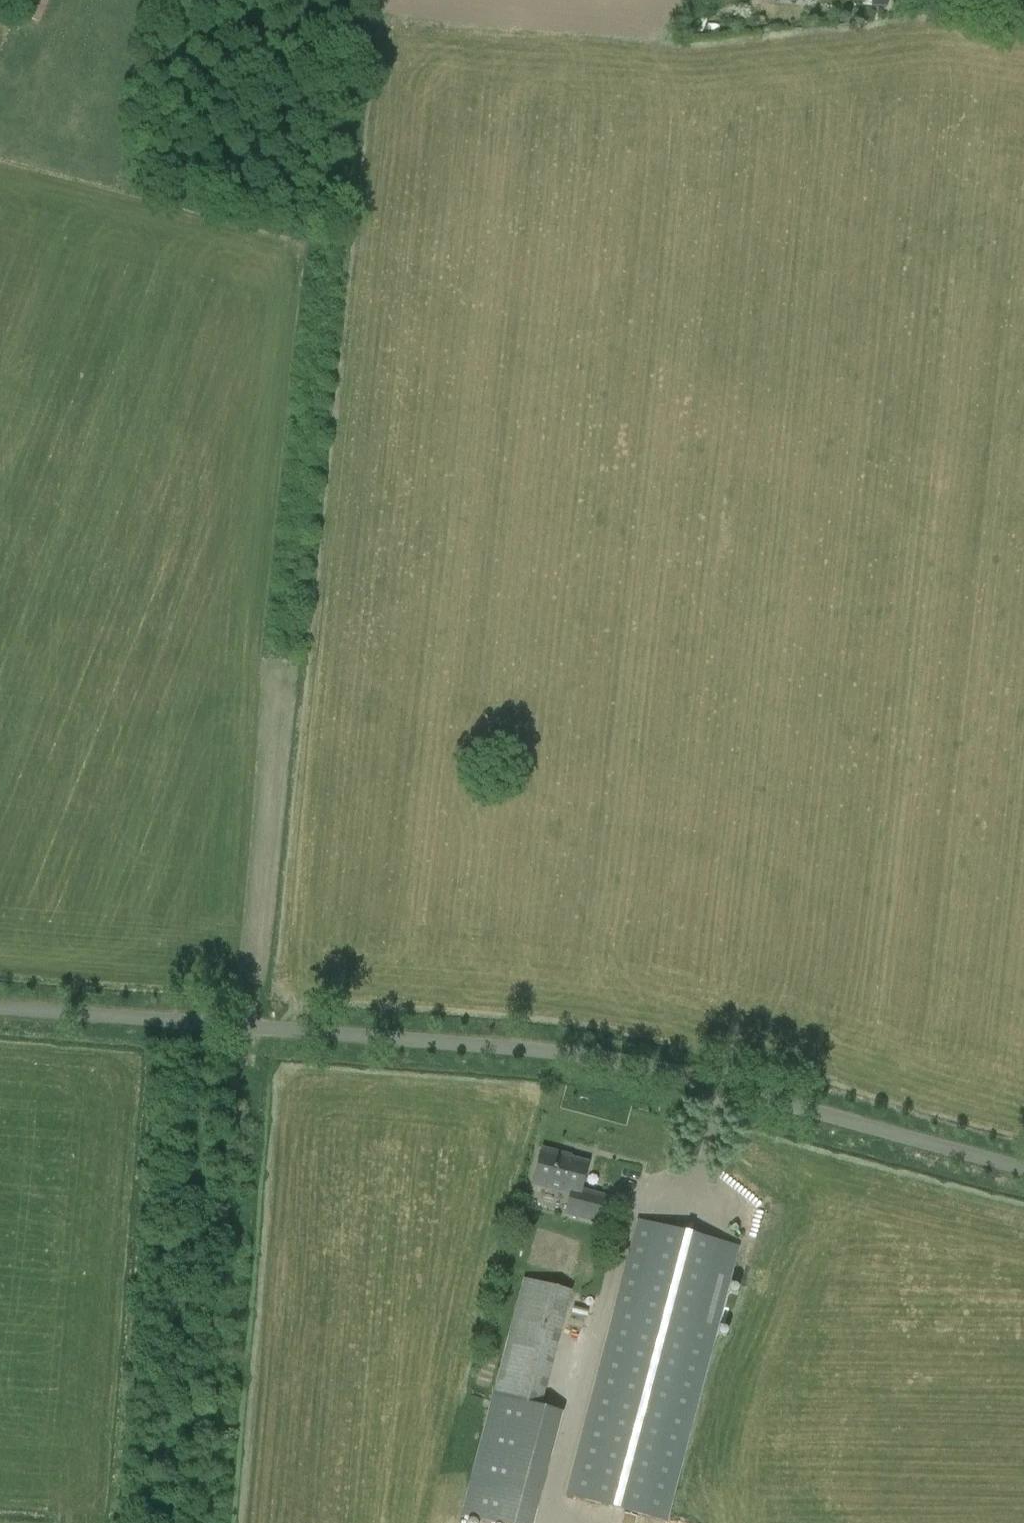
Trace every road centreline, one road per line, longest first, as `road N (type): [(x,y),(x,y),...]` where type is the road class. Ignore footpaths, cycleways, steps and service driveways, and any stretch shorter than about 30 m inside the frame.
road 1 (unclassified): [(0,1006),(531,1046),(624,1062),(1023,1166)]

